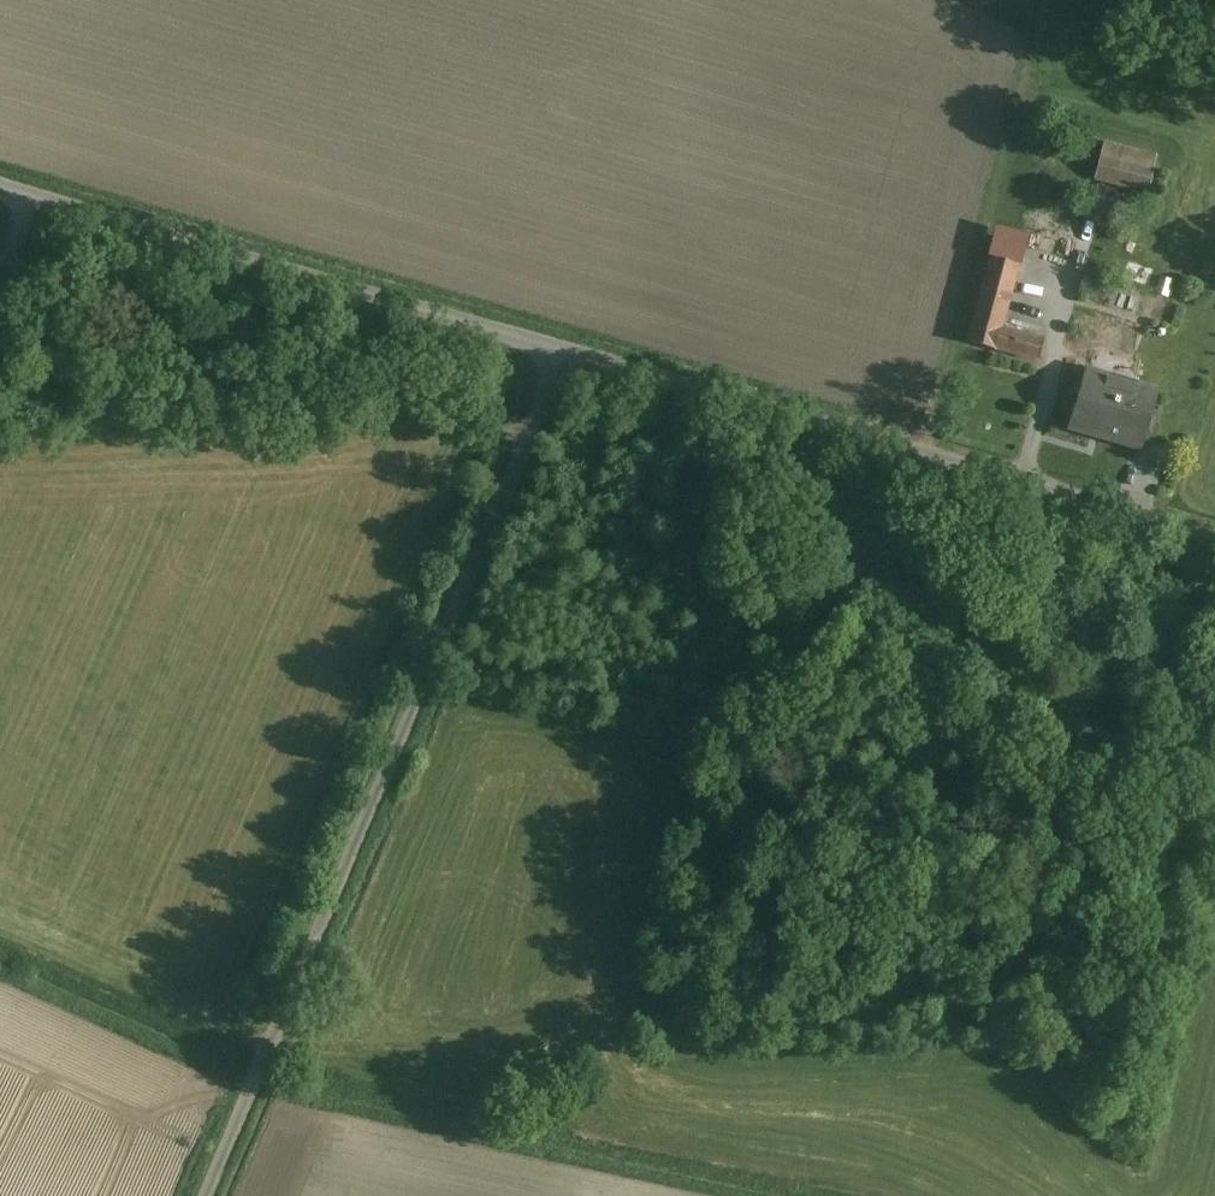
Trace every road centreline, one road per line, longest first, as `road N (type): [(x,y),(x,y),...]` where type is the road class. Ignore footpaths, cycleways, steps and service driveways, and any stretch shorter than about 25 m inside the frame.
road 1 (unclassified): [(189,1195),(550,350)]
road 2 (unclassified): [(1214,546),(550,350)]
road 3 (unclassified): [(550,350),(0,188)]

